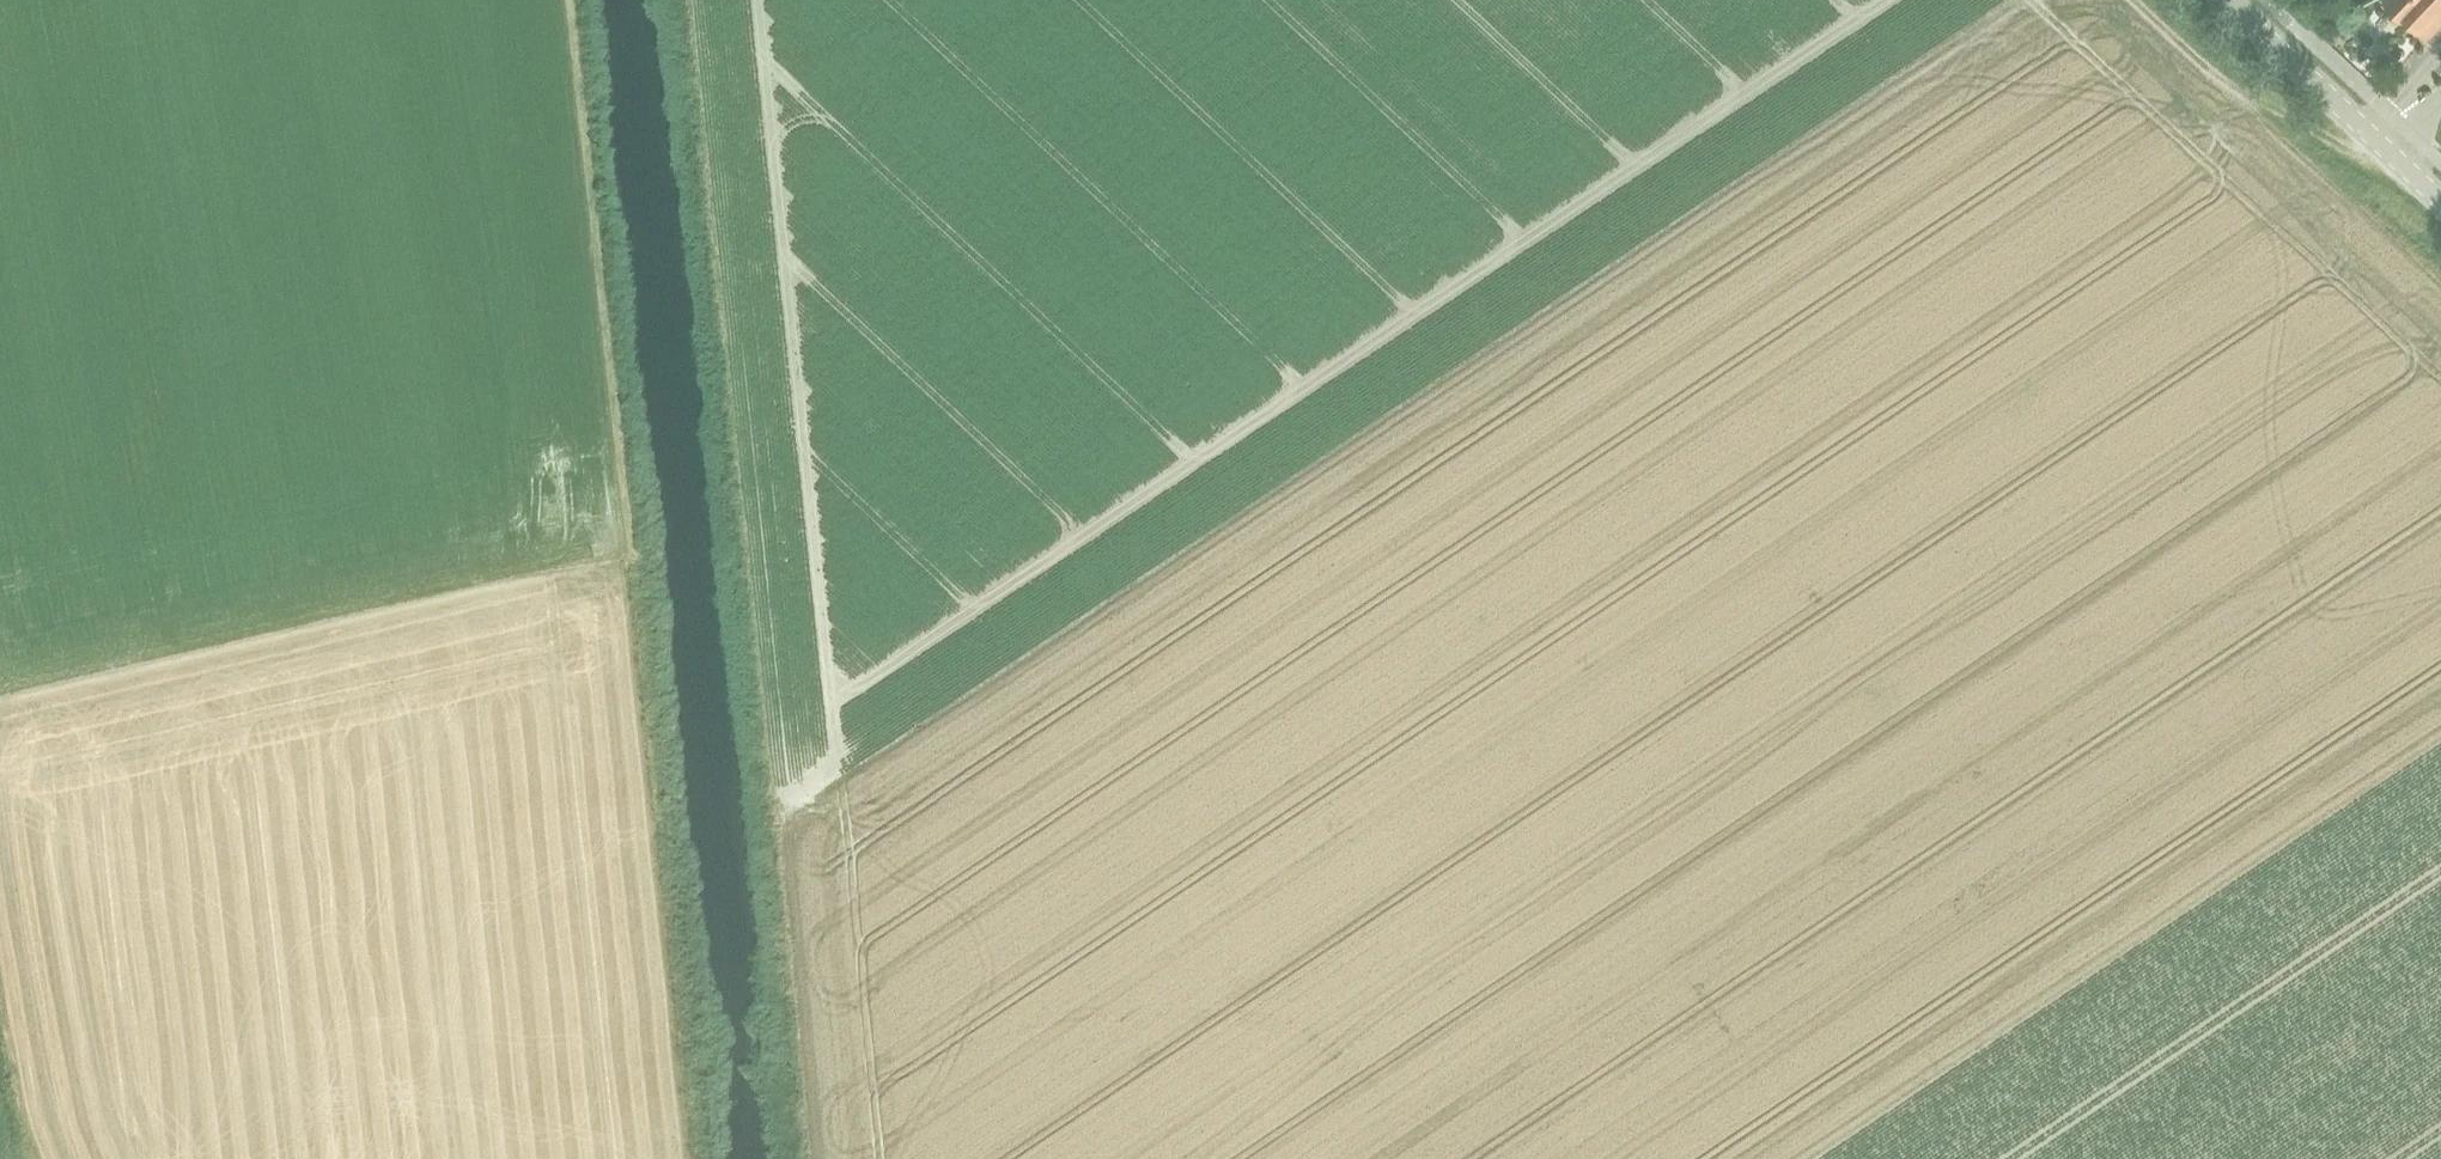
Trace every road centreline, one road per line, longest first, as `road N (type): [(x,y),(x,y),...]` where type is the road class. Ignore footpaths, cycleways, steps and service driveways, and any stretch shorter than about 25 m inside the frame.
road 1 (tertiary): [(2440,204),(2224,0)]

